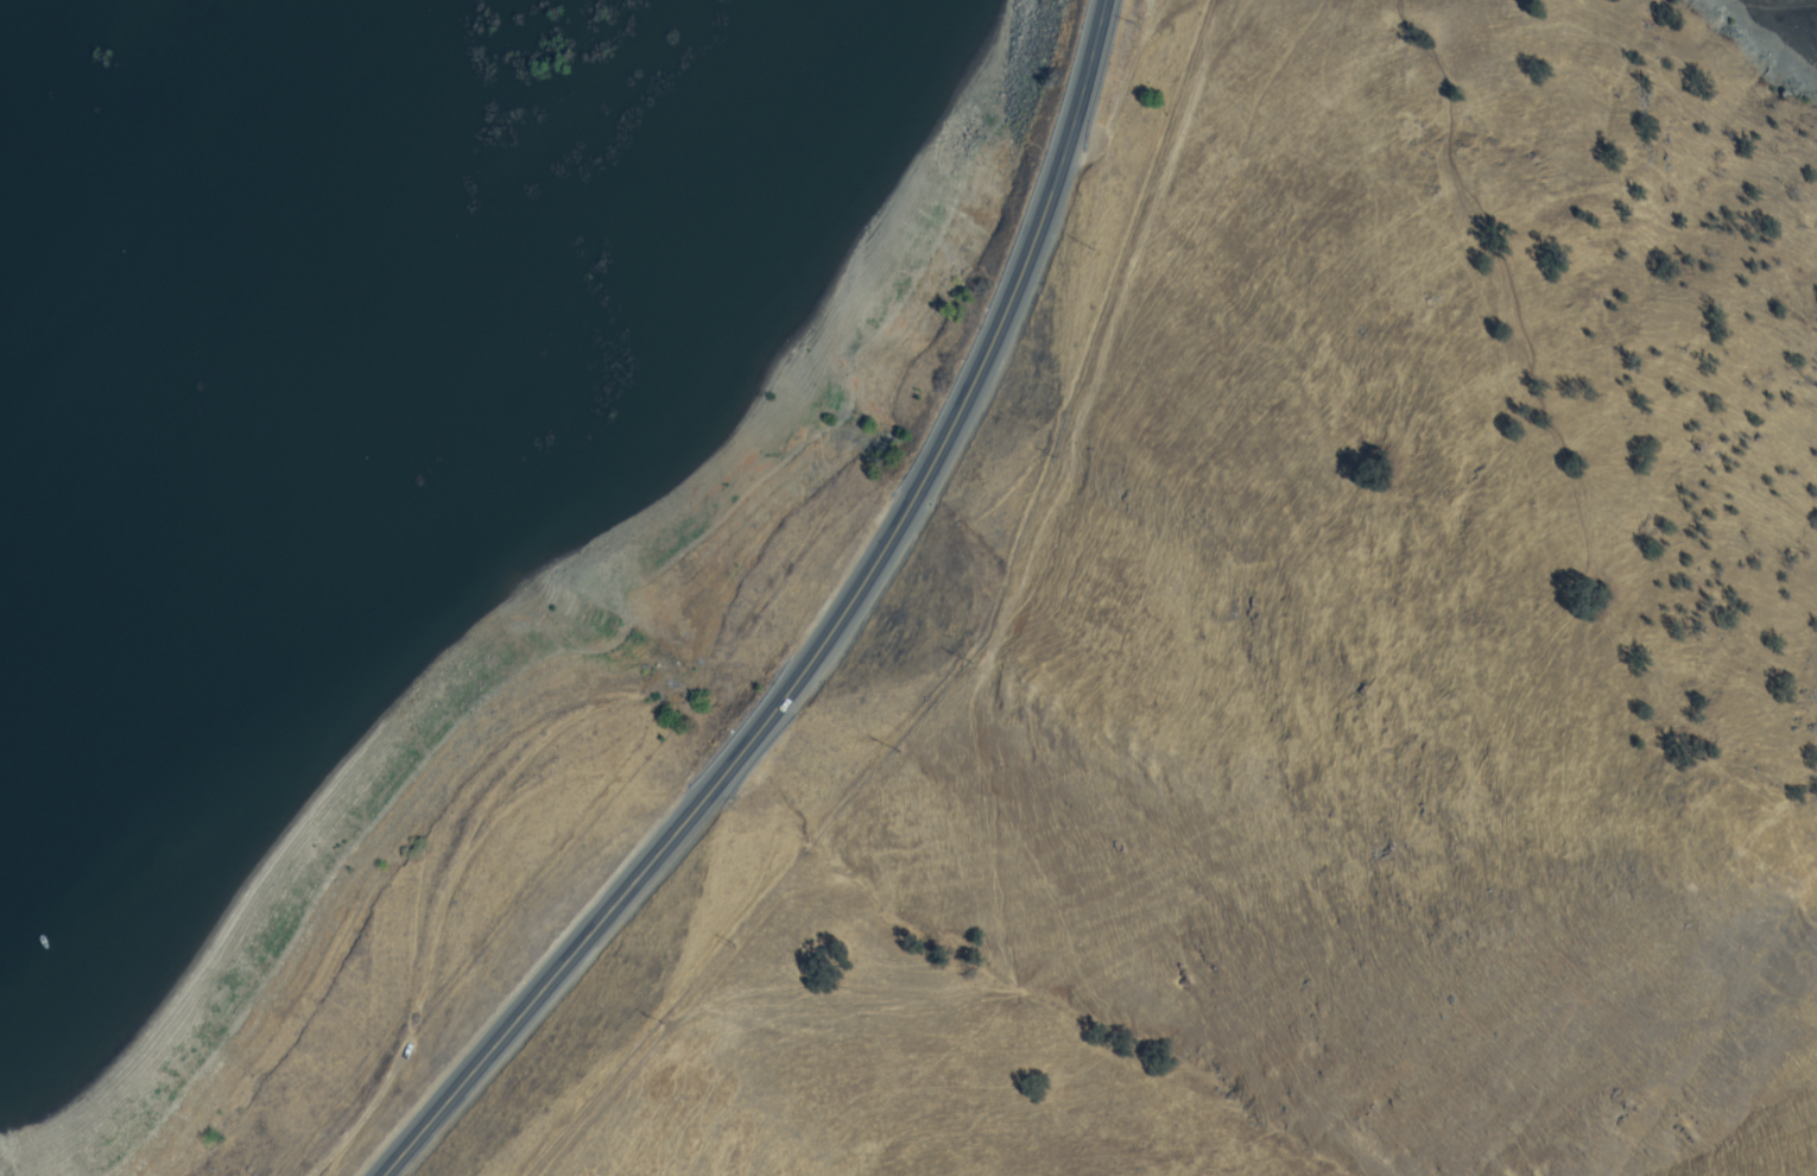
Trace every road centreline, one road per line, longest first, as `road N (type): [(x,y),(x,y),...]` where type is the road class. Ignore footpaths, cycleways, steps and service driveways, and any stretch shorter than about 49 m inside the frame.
road 1 (secondary): [(385,1175),(692,817),(885,552),(1013,293),(1069,127),(1100,0)]

